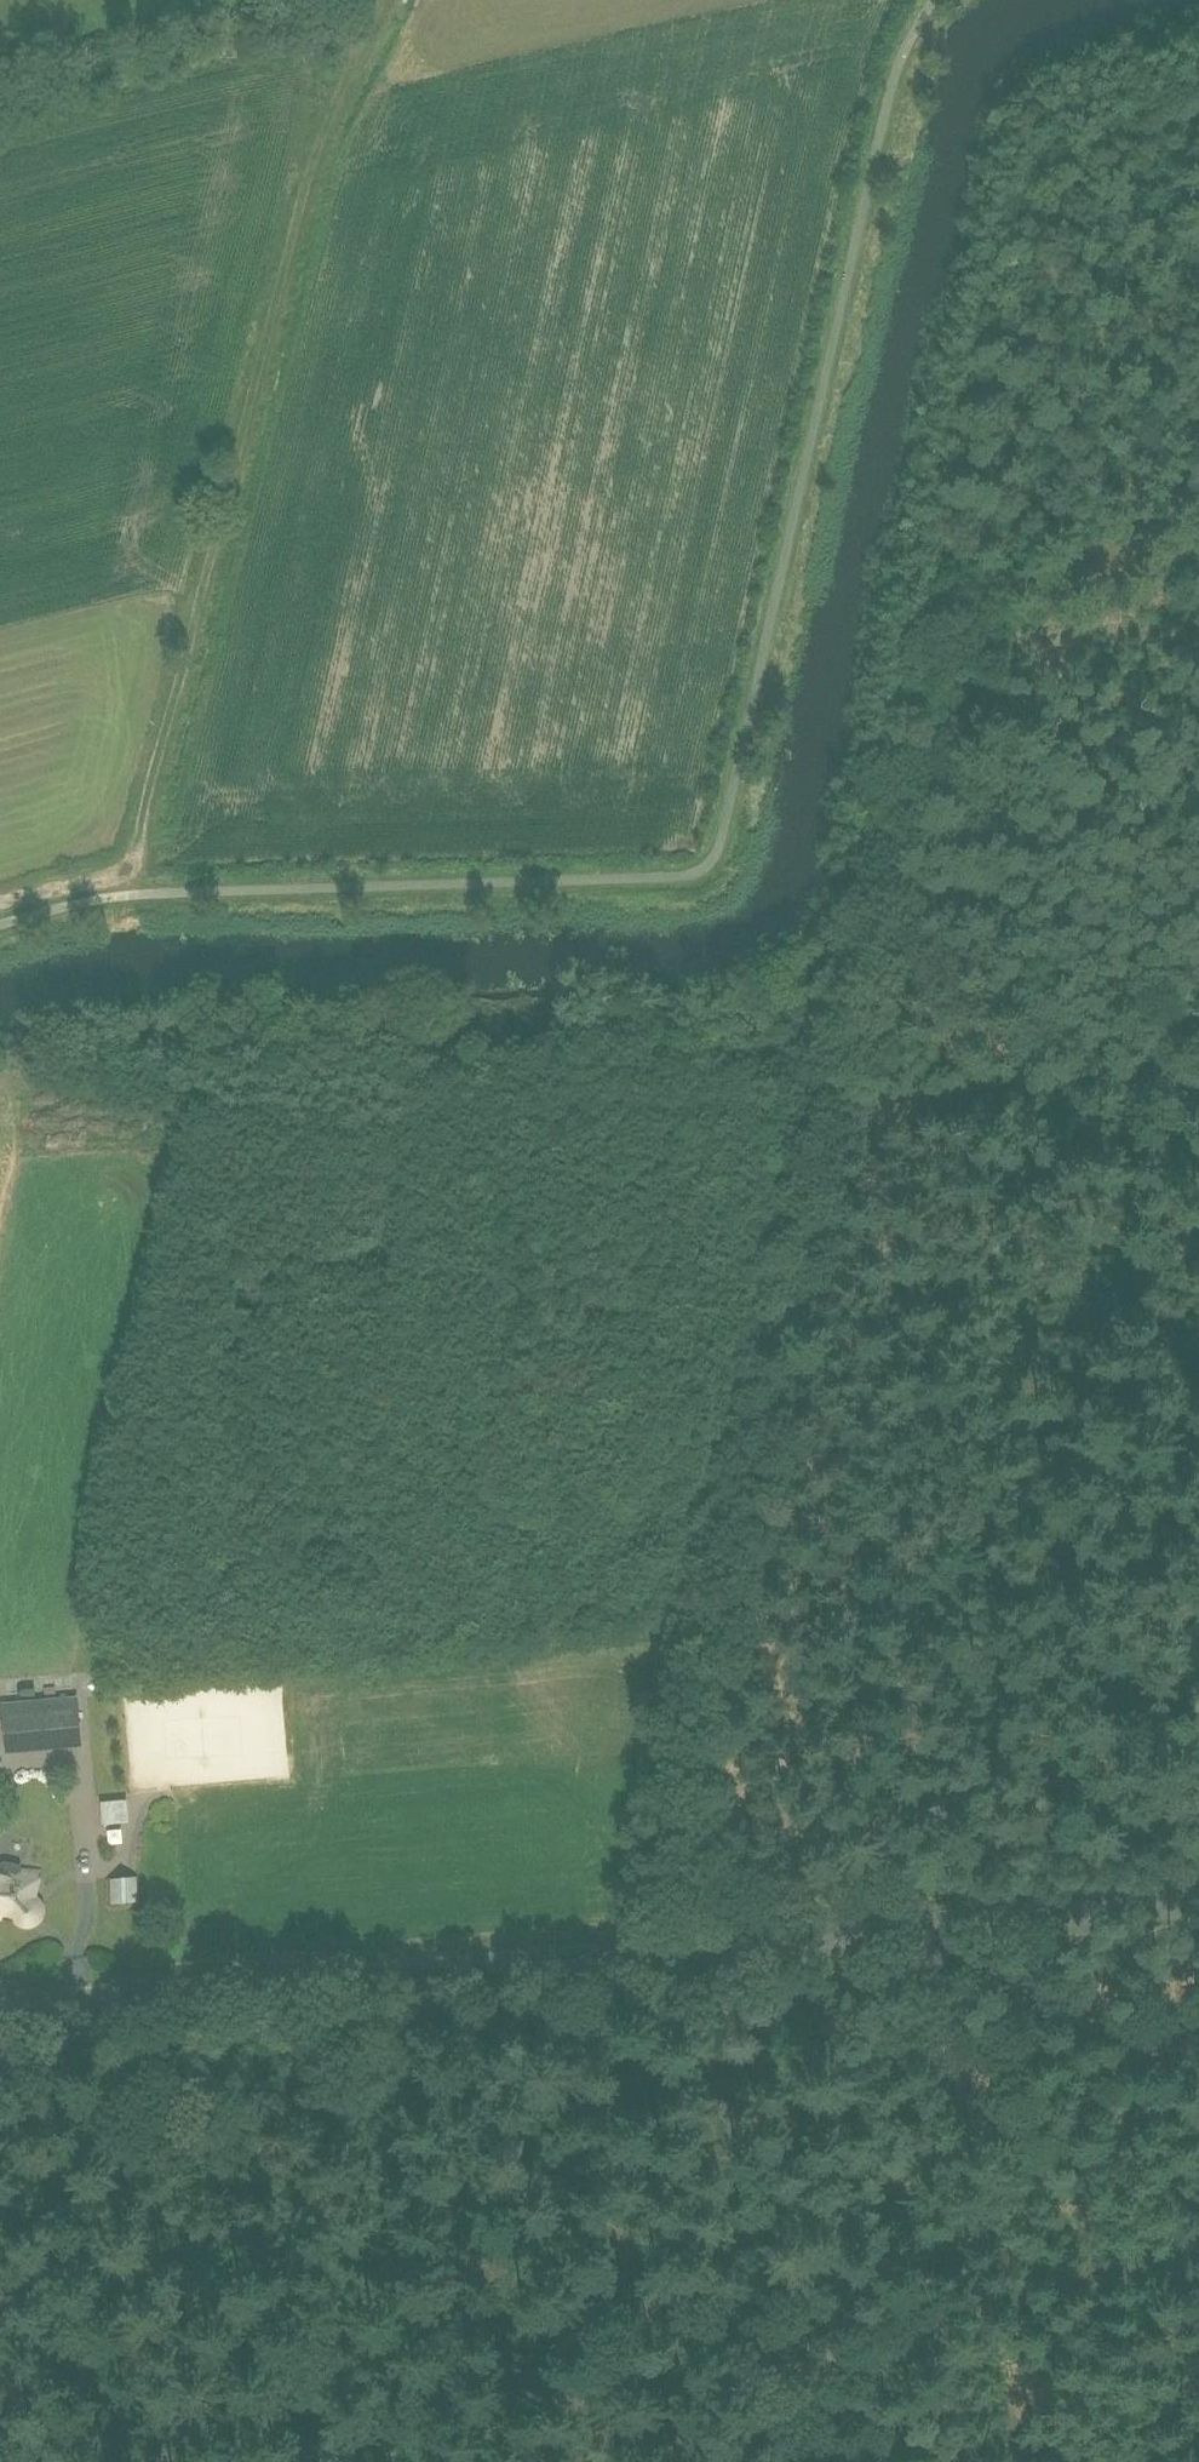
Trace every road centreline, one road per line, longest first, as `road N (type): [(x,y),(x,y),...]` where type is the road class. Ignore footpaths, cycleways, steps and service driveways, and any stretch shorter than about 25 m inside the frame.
road 1 (unclassified): [(0,2008),(1198,1905)]
road 2 (track): [(130,895),(123,874),(316,150),(390,0)]
road 3 (track): [(0,904),(123,874)]

